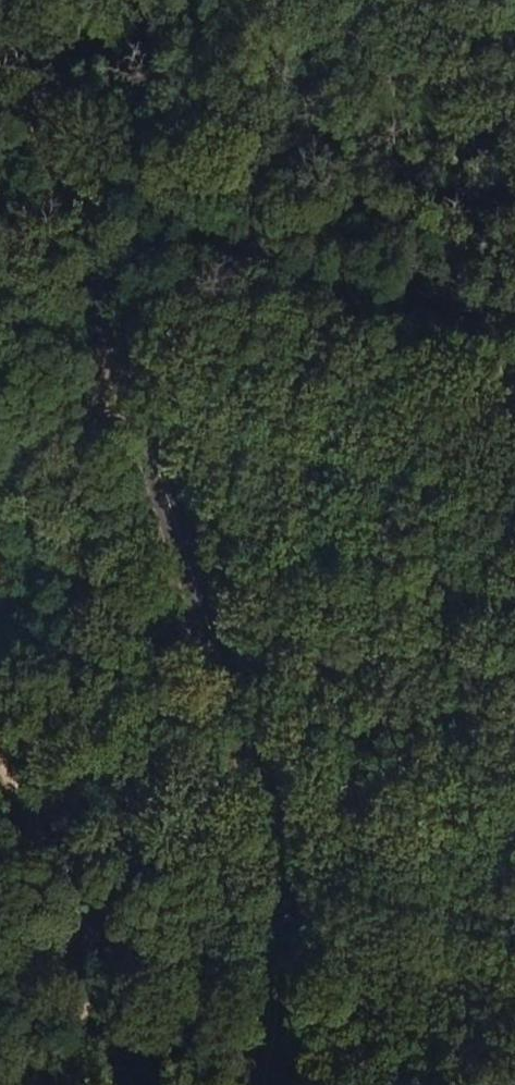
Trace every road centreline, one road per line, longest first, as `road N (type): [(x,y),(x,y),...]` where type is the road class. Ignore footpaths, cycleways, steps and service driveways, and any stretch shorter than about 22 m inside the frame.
road 1 (secondary): [(257,1084),(267,973),(261,834),(163,502),(126,338),(4,0)]
road 2 (track): [(514,291),(472,324),(238,272),(126,338),(0,527)]
road 3 (track): [(0,725),(79,901),(90,947),(87,1009),(52,1084)]

